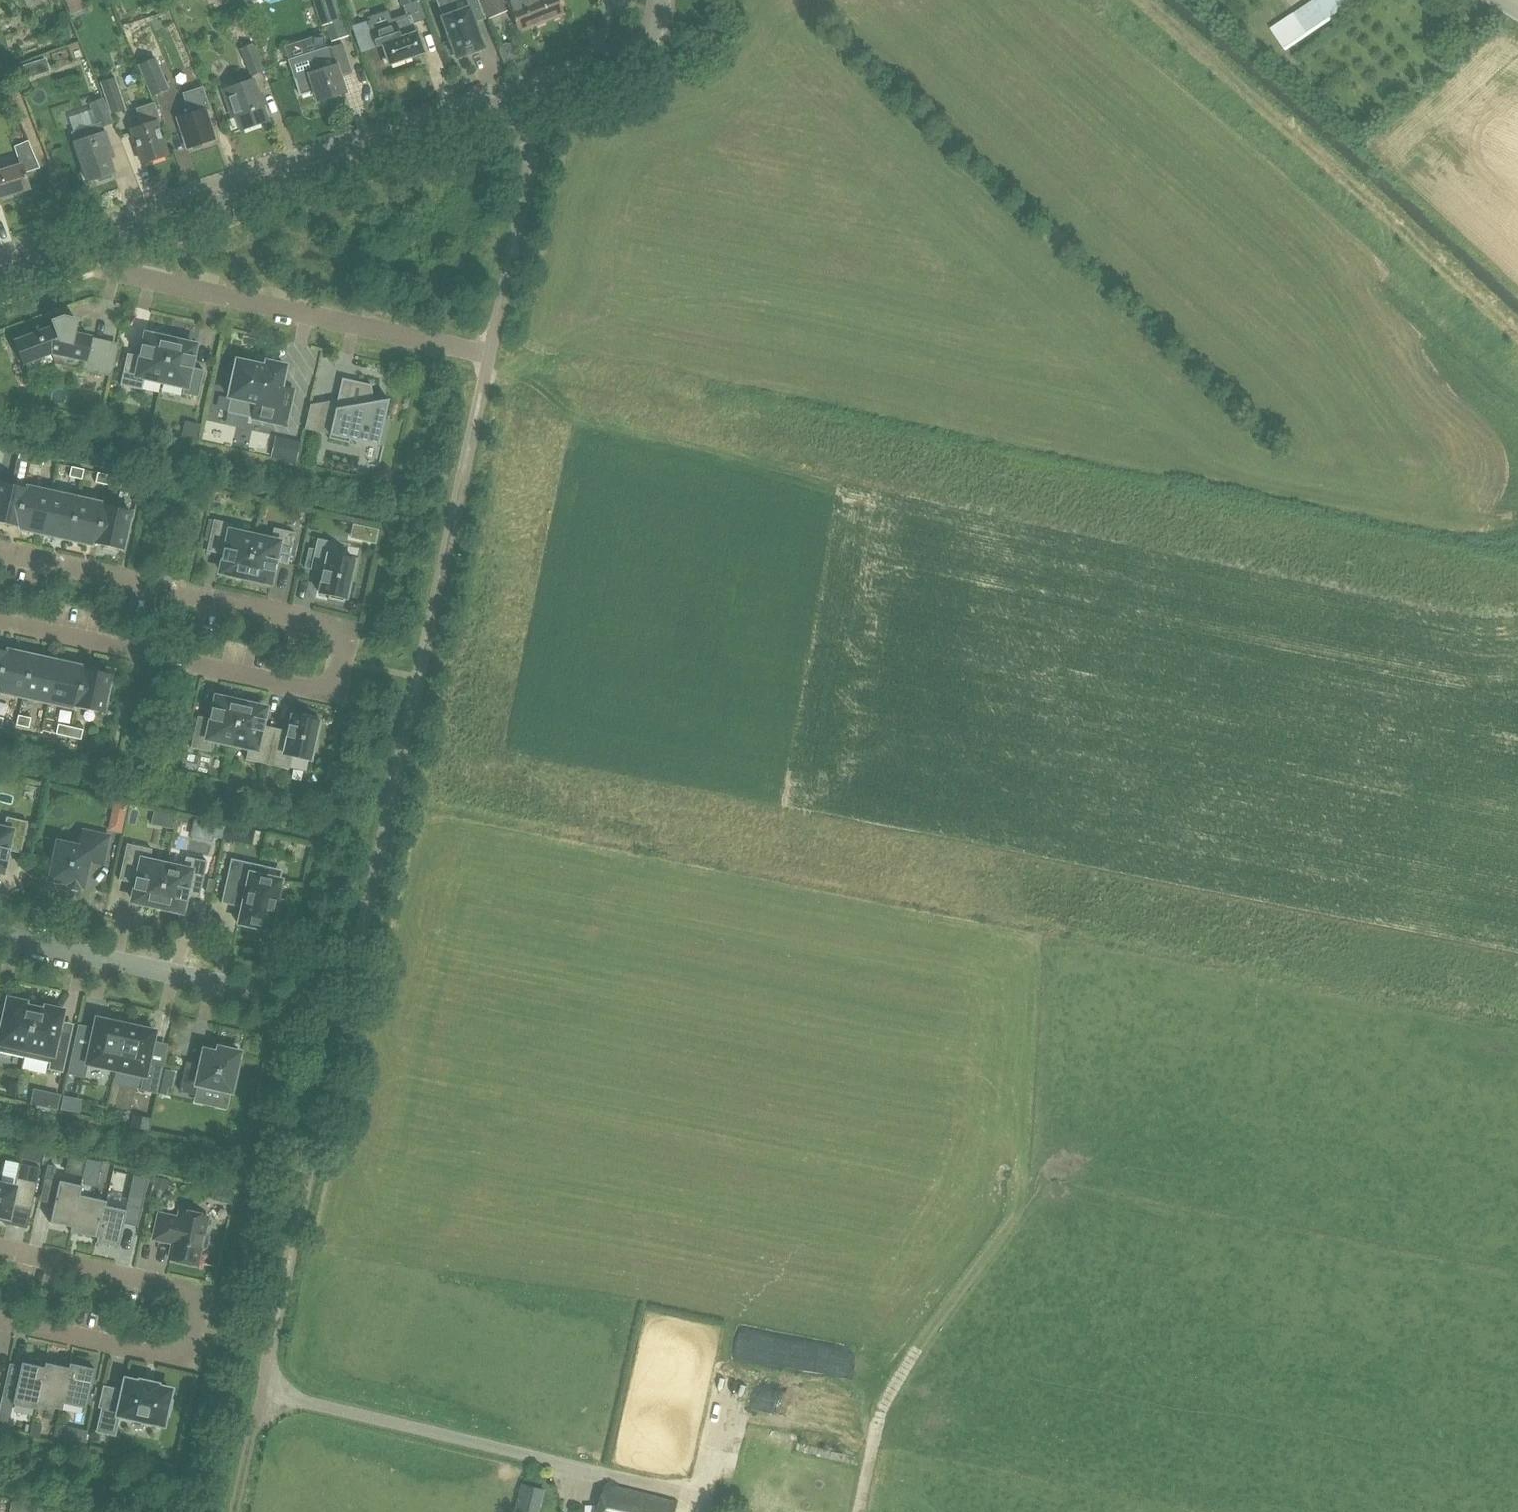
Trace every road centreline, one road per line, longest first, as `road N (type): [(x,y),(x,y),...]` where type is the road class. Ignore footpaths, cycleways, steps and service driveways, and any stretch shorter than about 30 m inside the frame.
road 1 (unclassified): [(234,1511),(488,355)]
road 2 (residential): [(0,620),(309,690),(331,680),(339,649),(337,633),(323,623),(0,552)]
road 3 (residential): [(0,1319),(172,1355),(184,1347),(194,1304),(176,1288),(0,1249)]
road 4 (tertiary): [(133,228),(510,105)]
road 5 (residential): [(150,278),(488,355)]
road 6 (residential): [(278,996),(0,934)]
road 7 (unclassified): [(488,355),(530,170),(510,105)]
road 8 (tertiary): [(510,105),(635,53),(653,34),(661,0)]
road 9 (tertiary): [(0,272),(133,228)]

